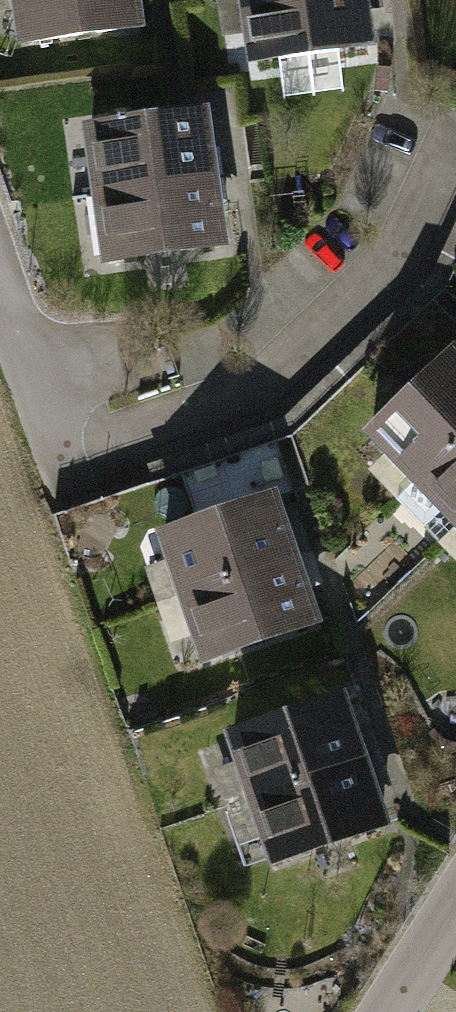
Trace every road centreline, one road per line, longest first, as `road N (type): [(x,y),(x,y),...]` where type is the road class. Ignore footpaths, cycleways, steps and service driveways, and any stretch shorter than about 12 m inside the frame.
road 1 (residential): [(53,385),(0,235)]
road 2 (residential): [(389,1011),(455,905)]

